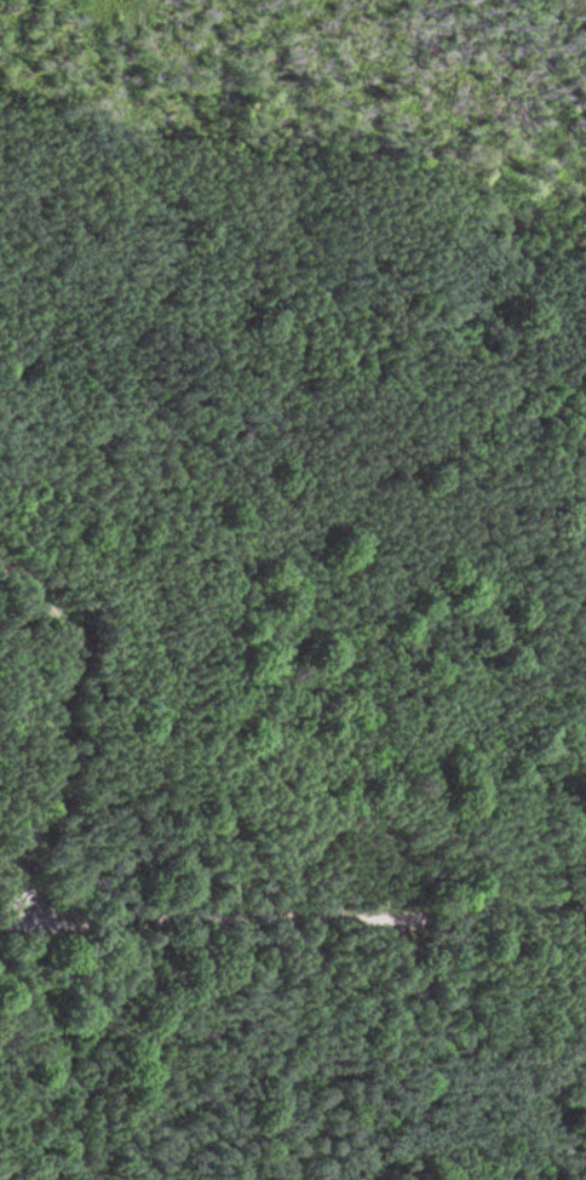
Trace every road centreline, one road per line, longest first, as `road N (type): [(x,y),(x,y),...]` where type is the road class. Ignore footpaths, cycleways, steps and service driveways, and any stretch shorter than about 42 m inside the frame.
road 1 (track): [(585,903),(0,922)]

